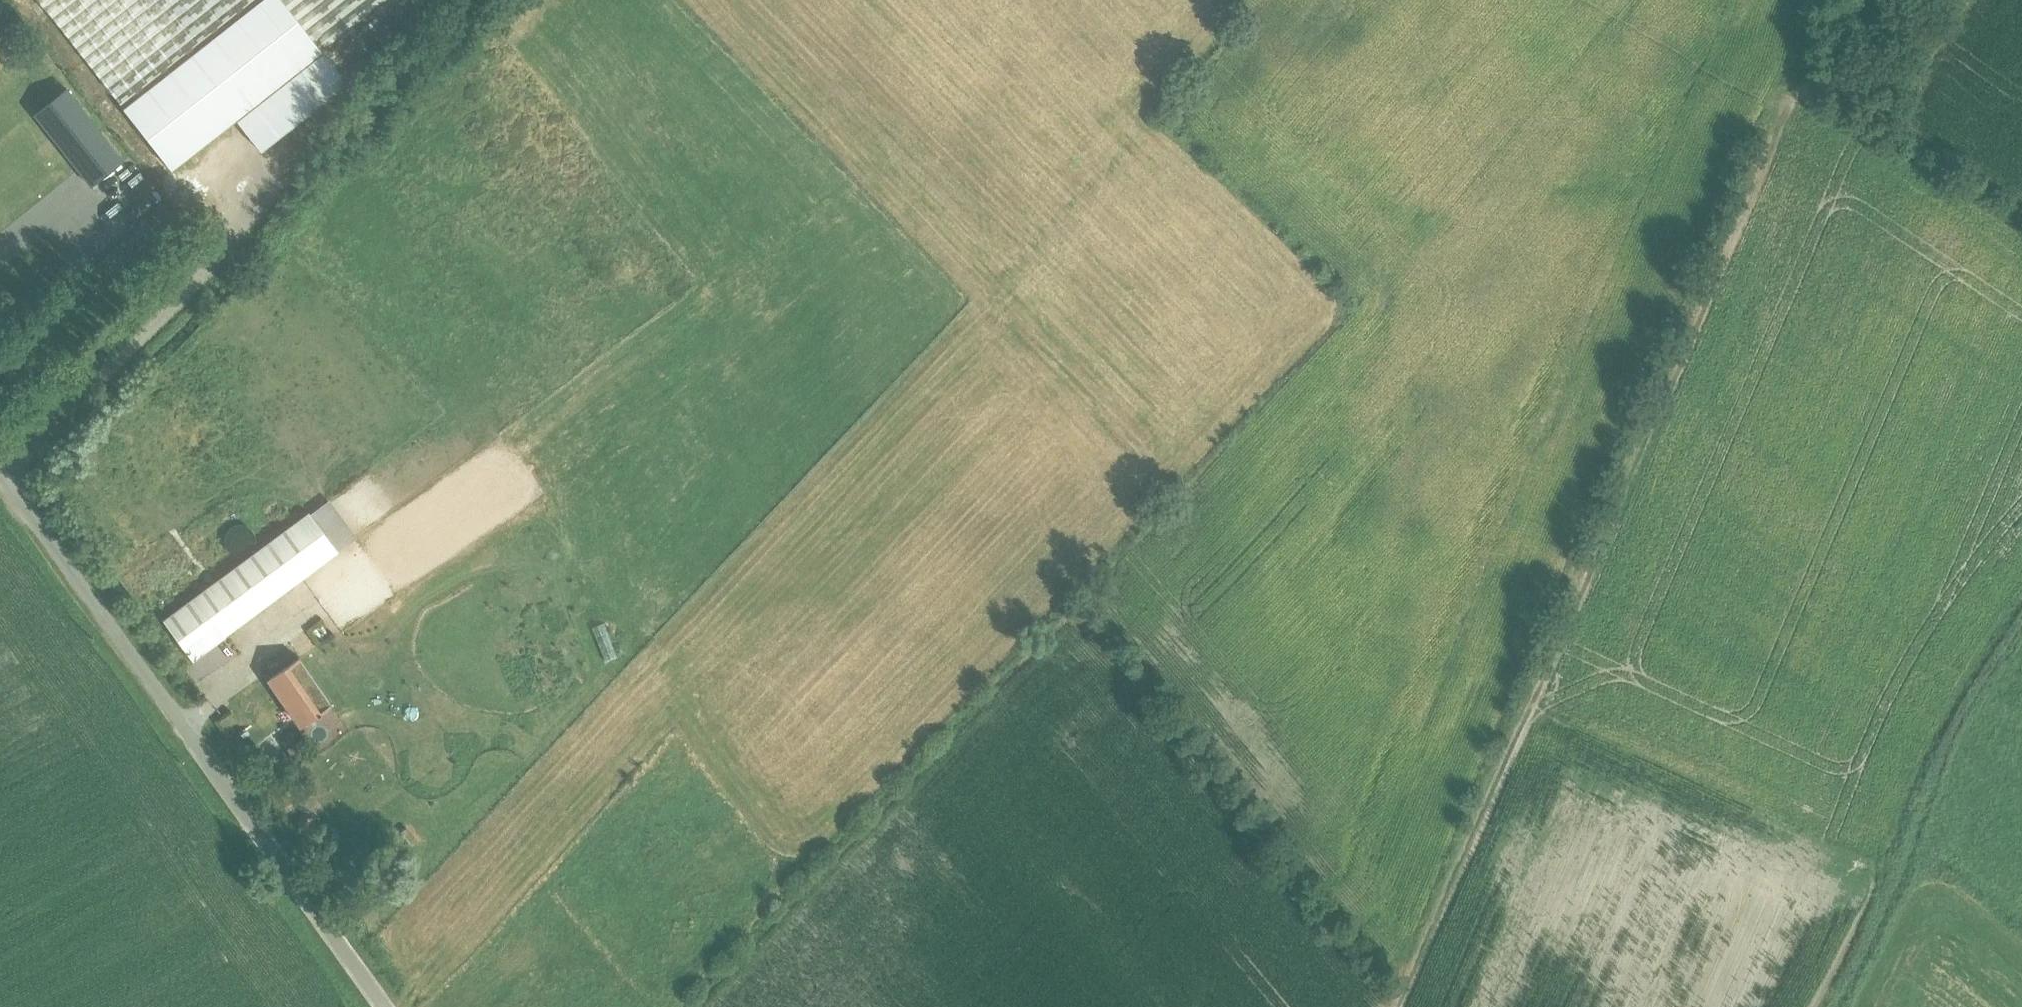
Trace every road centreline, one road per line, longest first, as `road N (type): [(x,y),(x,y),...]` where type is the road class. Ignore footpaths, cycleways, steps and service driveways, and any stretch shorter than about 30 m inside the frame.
road 1 (unclassified): [(1786,91),(1392,1006)]
road 2 (unclassified): [(0,472),(382,1006)]
road 3 (track): [(1956,0),(1907,71),(1786,91)]

